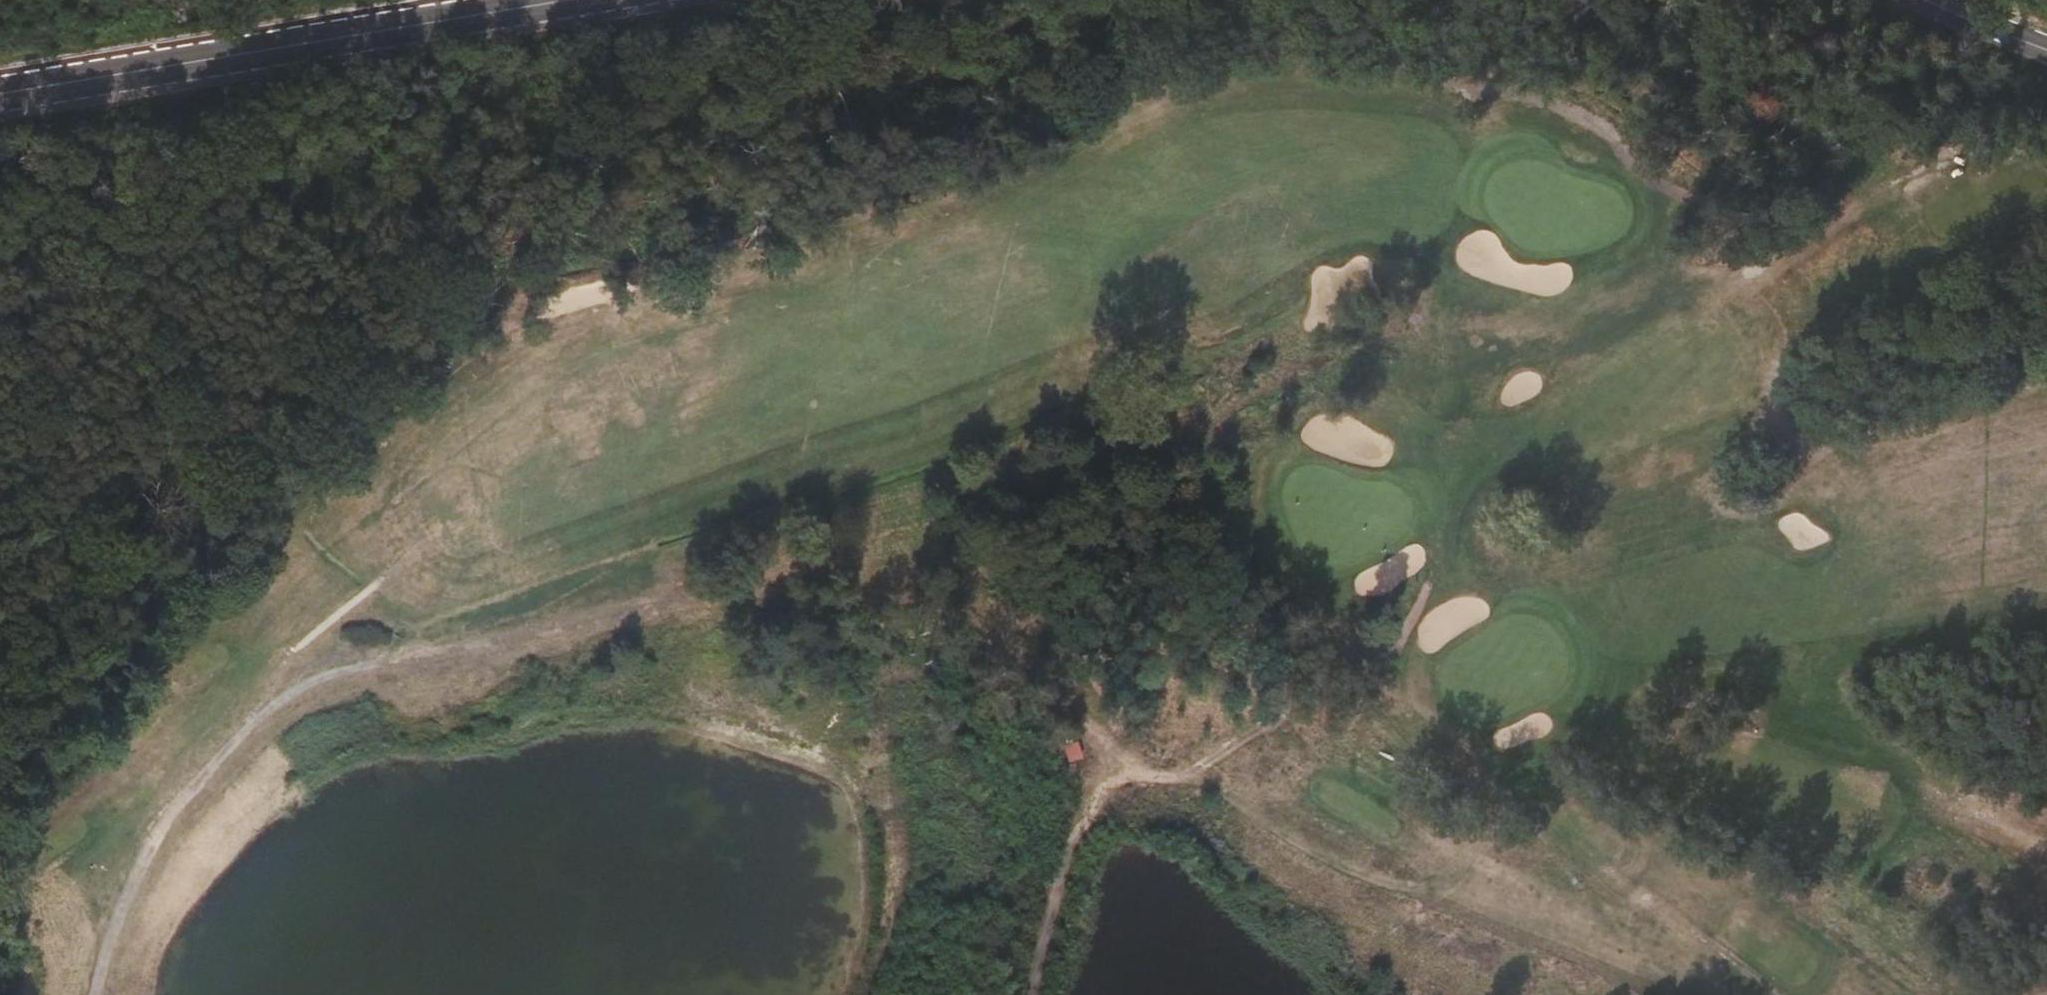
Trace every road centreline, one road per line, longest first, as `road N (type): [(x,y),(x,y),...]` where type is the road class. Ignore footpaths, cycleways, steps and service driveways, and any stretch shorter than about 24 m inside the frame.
road 1 (secondary): [(0,95),(577,0)]
road 2 (tertiary): [(2046,55),(1914,0)]

